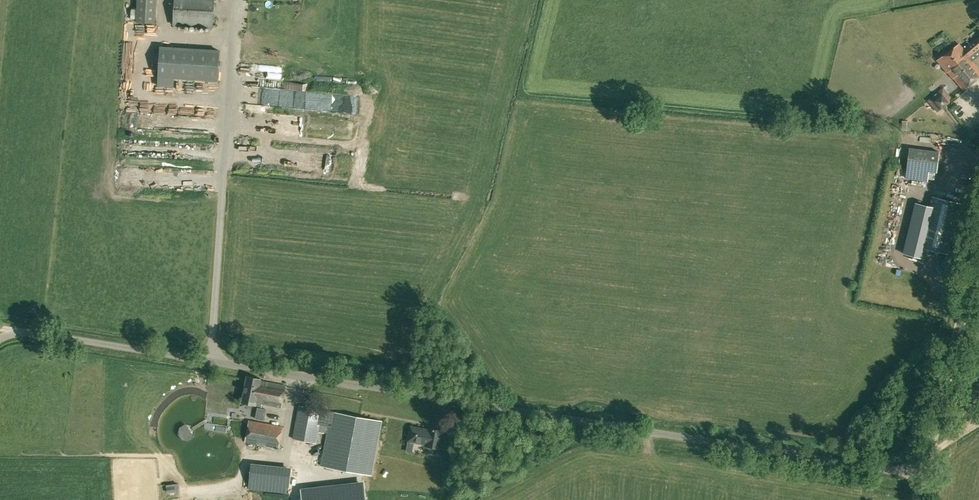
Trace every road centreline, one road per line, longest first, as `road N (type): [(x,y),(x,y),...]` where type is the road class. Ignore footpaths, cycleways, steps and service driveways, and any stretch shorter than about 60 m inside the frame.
road 1 (unclassified): [(0,340),(30,332),(923,475)]
road 2 (unclassified): [(923,475),(978,248)]

